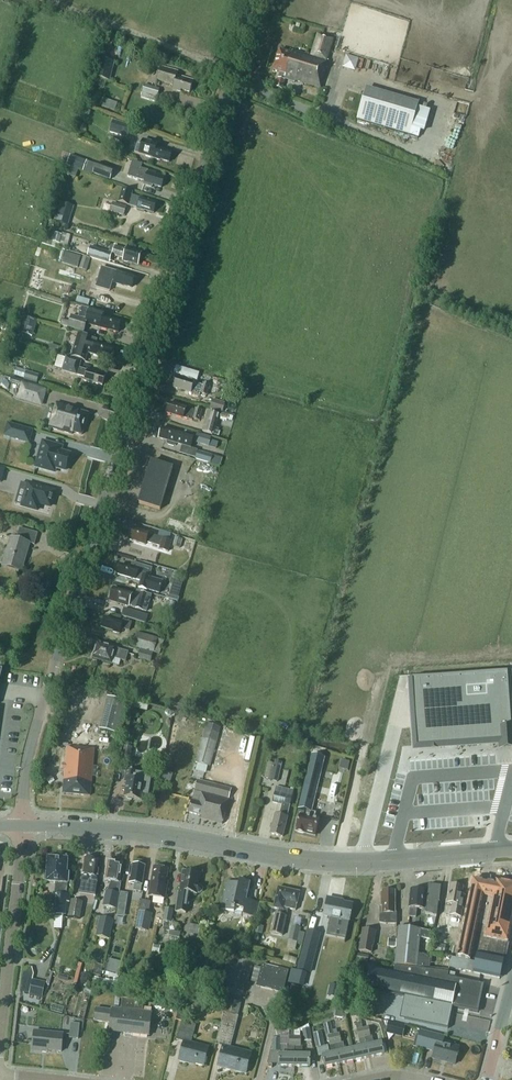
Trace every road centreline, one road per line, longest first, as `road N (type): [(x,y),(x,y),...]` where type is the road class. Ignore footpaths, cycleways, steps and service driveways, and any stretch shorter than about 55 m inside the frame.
road 1 (tertiary): [(23,826),(27,765),(72,597),(253,0)]
road 2 (tertiary): [(511,851),(321,861),(156,834),(23,826)]
road 3 (residential): [(0,1028),(23,826)]

